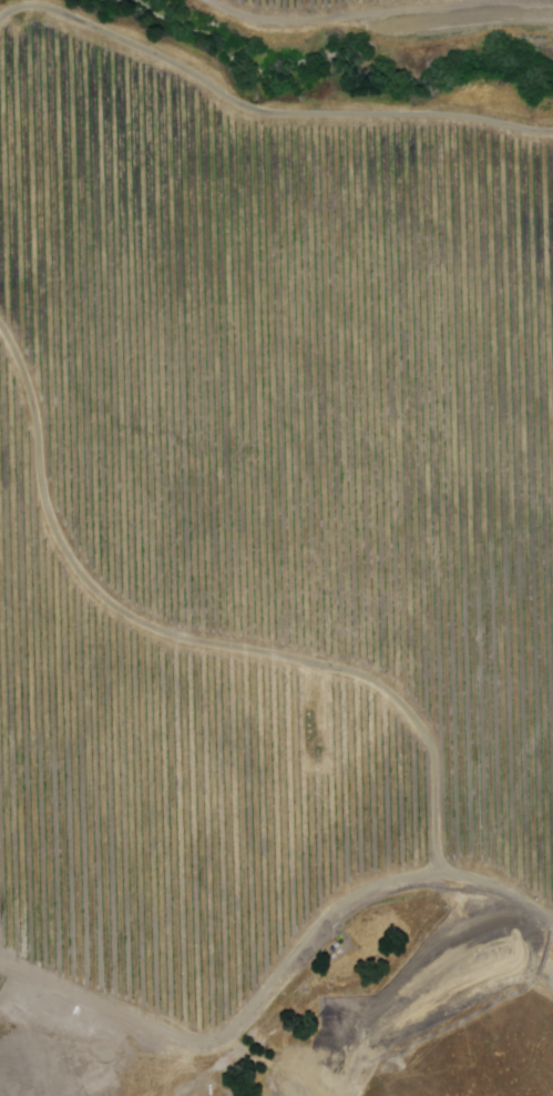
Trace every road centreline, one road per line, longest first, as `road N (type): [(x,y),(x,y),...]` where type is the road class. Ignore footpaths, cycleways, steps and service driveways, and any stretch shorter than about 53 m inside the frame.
road 1 (track): [(0,327),(30,384),(50,510),(76,565),(120,608),(176,637),(358,674),(399,701),(434,759),(438,853),(454,877)]
road 2 (track): [(0,965),(198,1041),(228,1035),(316,930),(361,892),(385,884),(469,879),(552,924)]
road 3 (track): [(552,135),(433,116),(266,114),(49,10),(20,9),(0,25)]
road 4 (track): [(536,0),(283,22),(206,0)]

